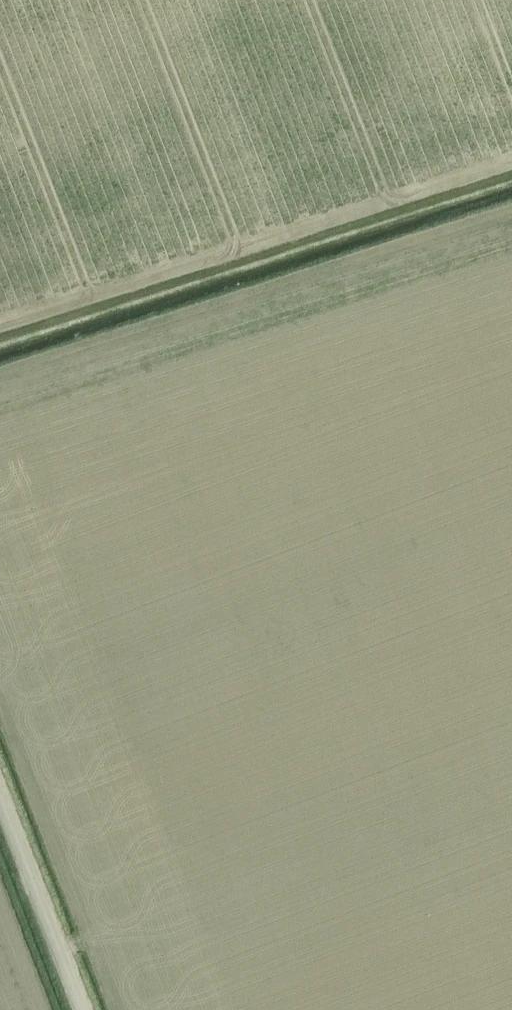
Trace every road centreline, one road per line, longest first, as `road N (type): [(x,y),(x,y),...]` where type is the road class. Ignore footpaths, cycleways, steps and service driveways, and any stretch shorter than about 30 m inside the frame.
road 1 (unclassified): [(84,1009),(0,790)]

